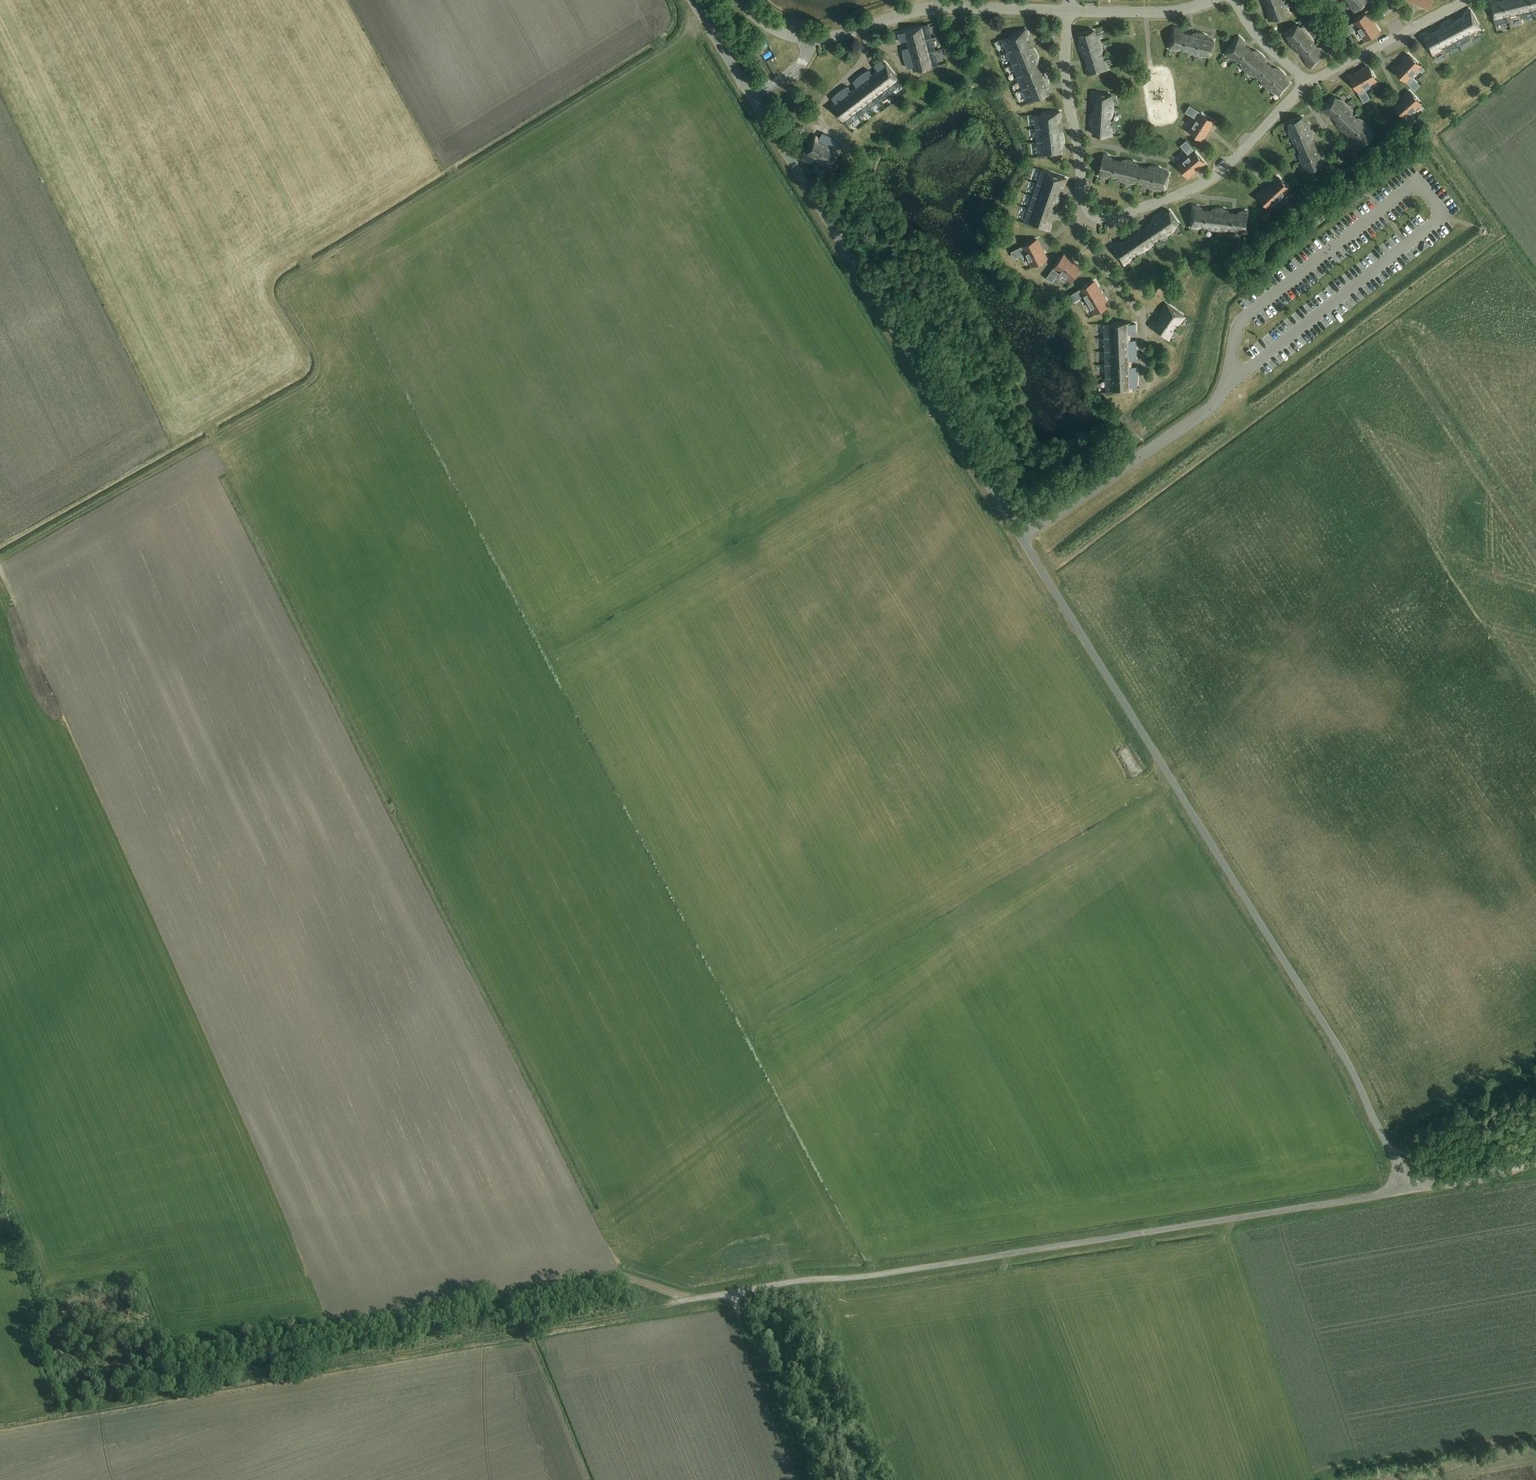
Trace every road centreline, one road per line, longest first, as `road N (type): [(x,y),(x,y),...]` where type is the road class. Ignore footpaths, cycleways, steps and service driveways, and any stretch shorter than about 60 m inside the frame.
road 1 (unclassified): [(1402,1183),(1333,1039),(693,0)]
road 2 (unclassified): [(710,1297),(1388,1195),(1402,1183)]
road 3 (unclassified): [(1402,1183),(1460,1183),(1535,1162)]

